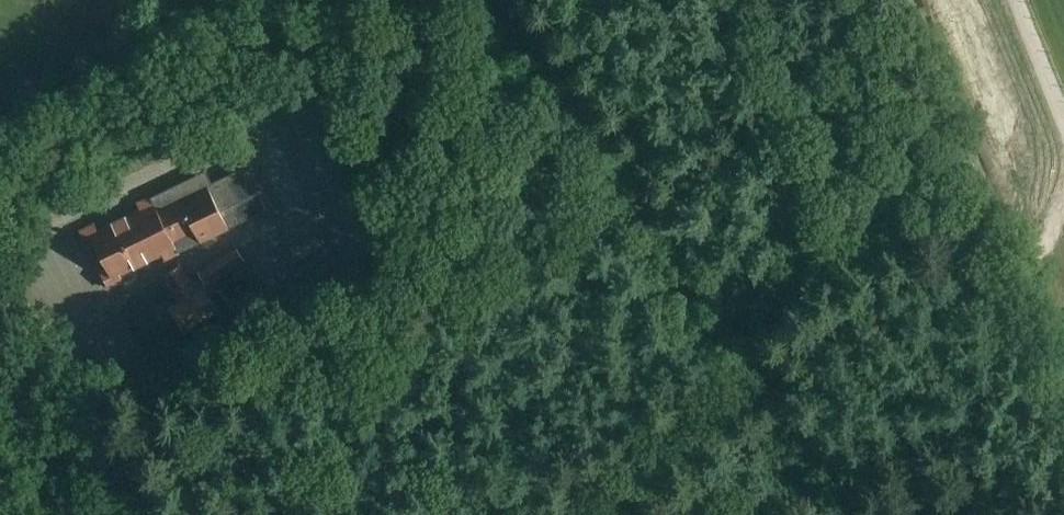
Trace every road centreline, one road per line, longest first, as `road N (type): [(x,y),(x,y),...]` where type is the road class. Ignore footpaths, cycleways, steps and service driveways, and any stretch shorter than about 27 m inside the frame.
road 1 (track): [(974,0),(1028,121),(1018,151),(965,181)]
road 2 (secondary): [(91,514),(0,329)]

